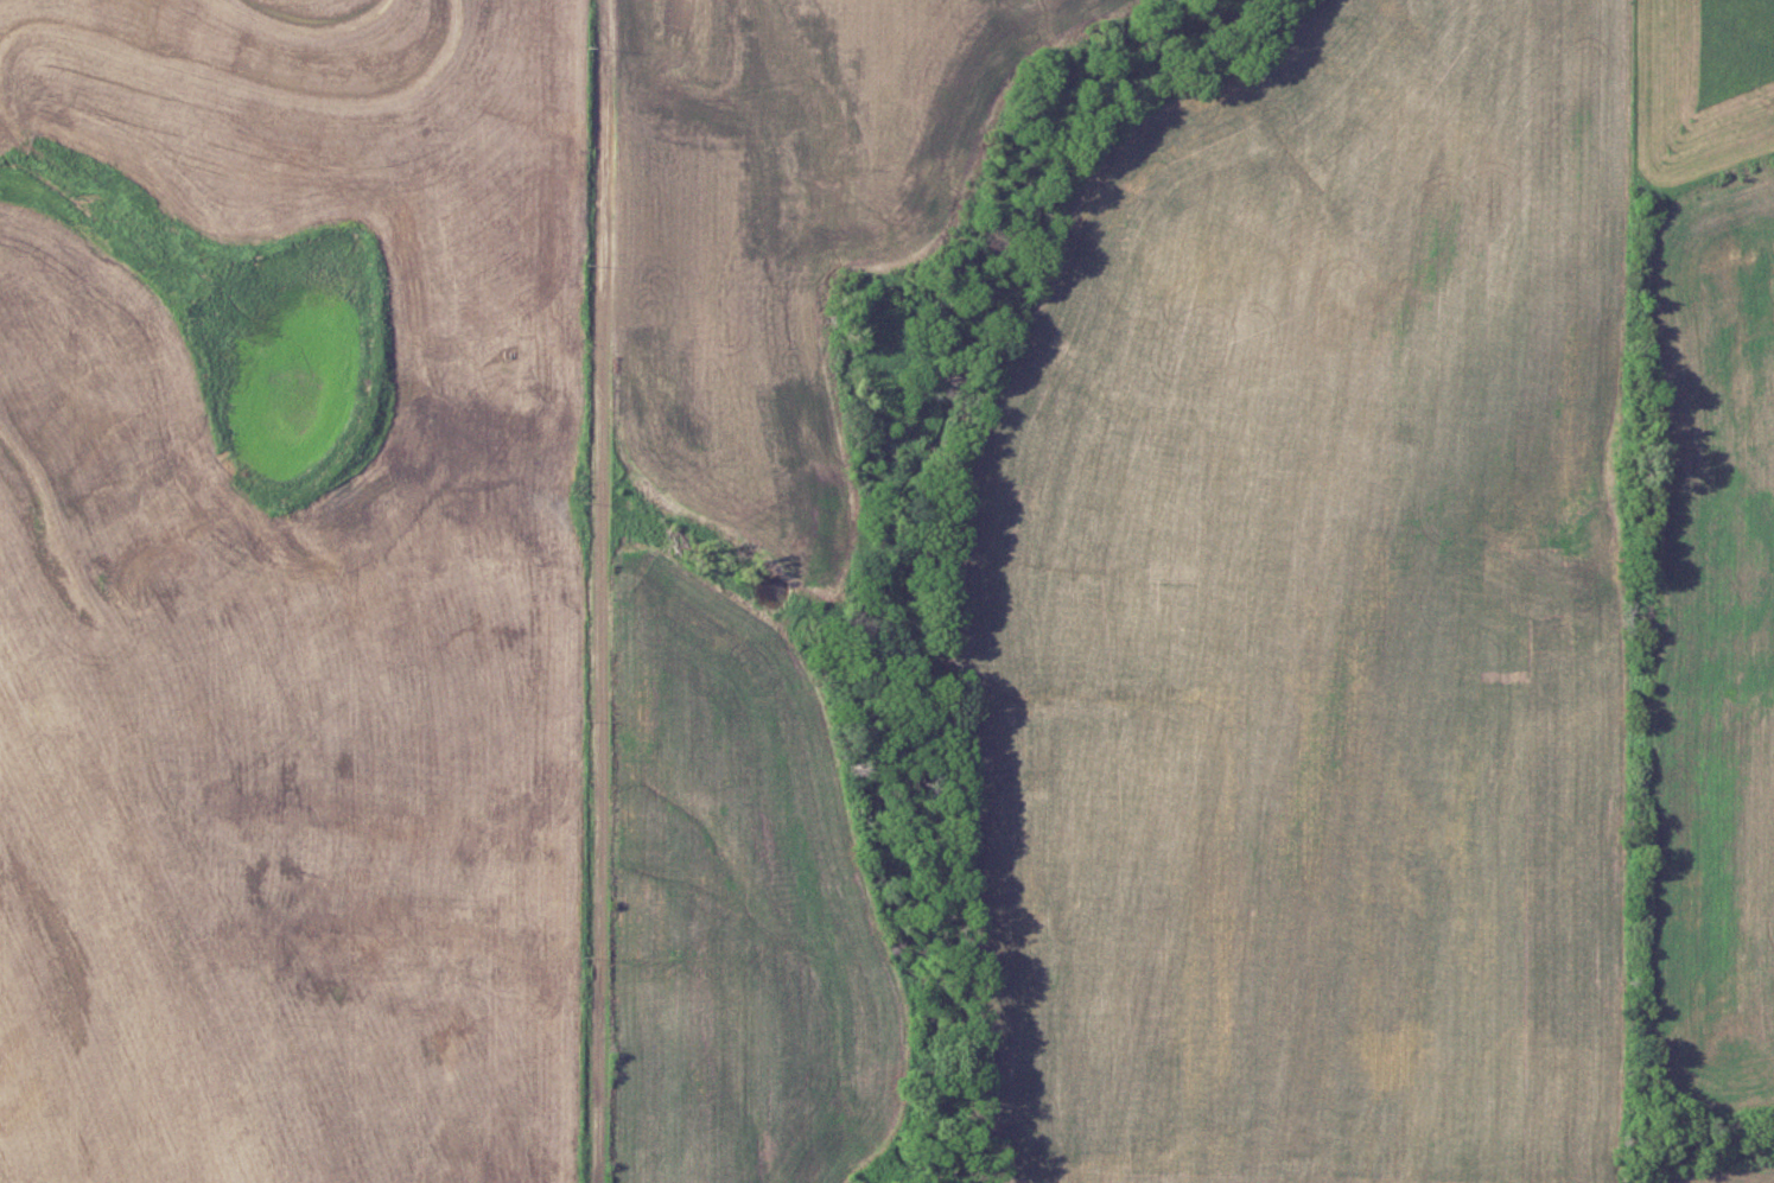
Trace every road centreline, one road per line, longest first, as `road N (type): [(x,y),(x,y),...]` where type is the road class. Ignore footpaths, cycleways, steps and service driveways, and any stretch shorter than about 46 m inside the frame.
road 1 (residential): [(599,1182),(605,0)]

